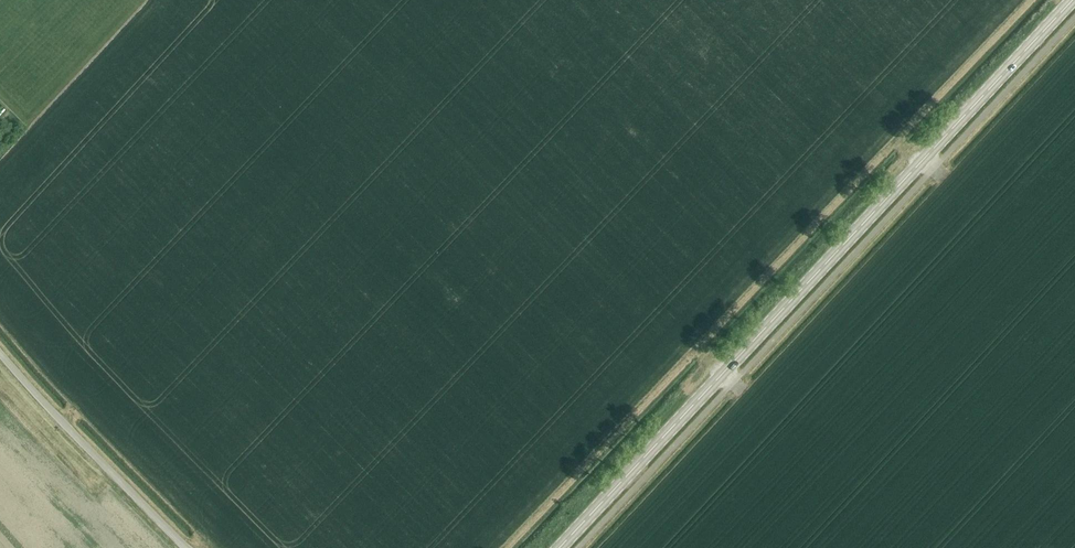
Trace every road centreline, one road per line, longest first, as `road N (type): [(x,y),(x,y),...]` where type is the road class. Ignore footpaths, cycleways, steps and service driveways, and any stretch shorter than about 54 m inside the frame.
road 1 (secondary): [(559,547),(1074,0)]
road 2 (unclassified): [(186,547),(0,349)]

